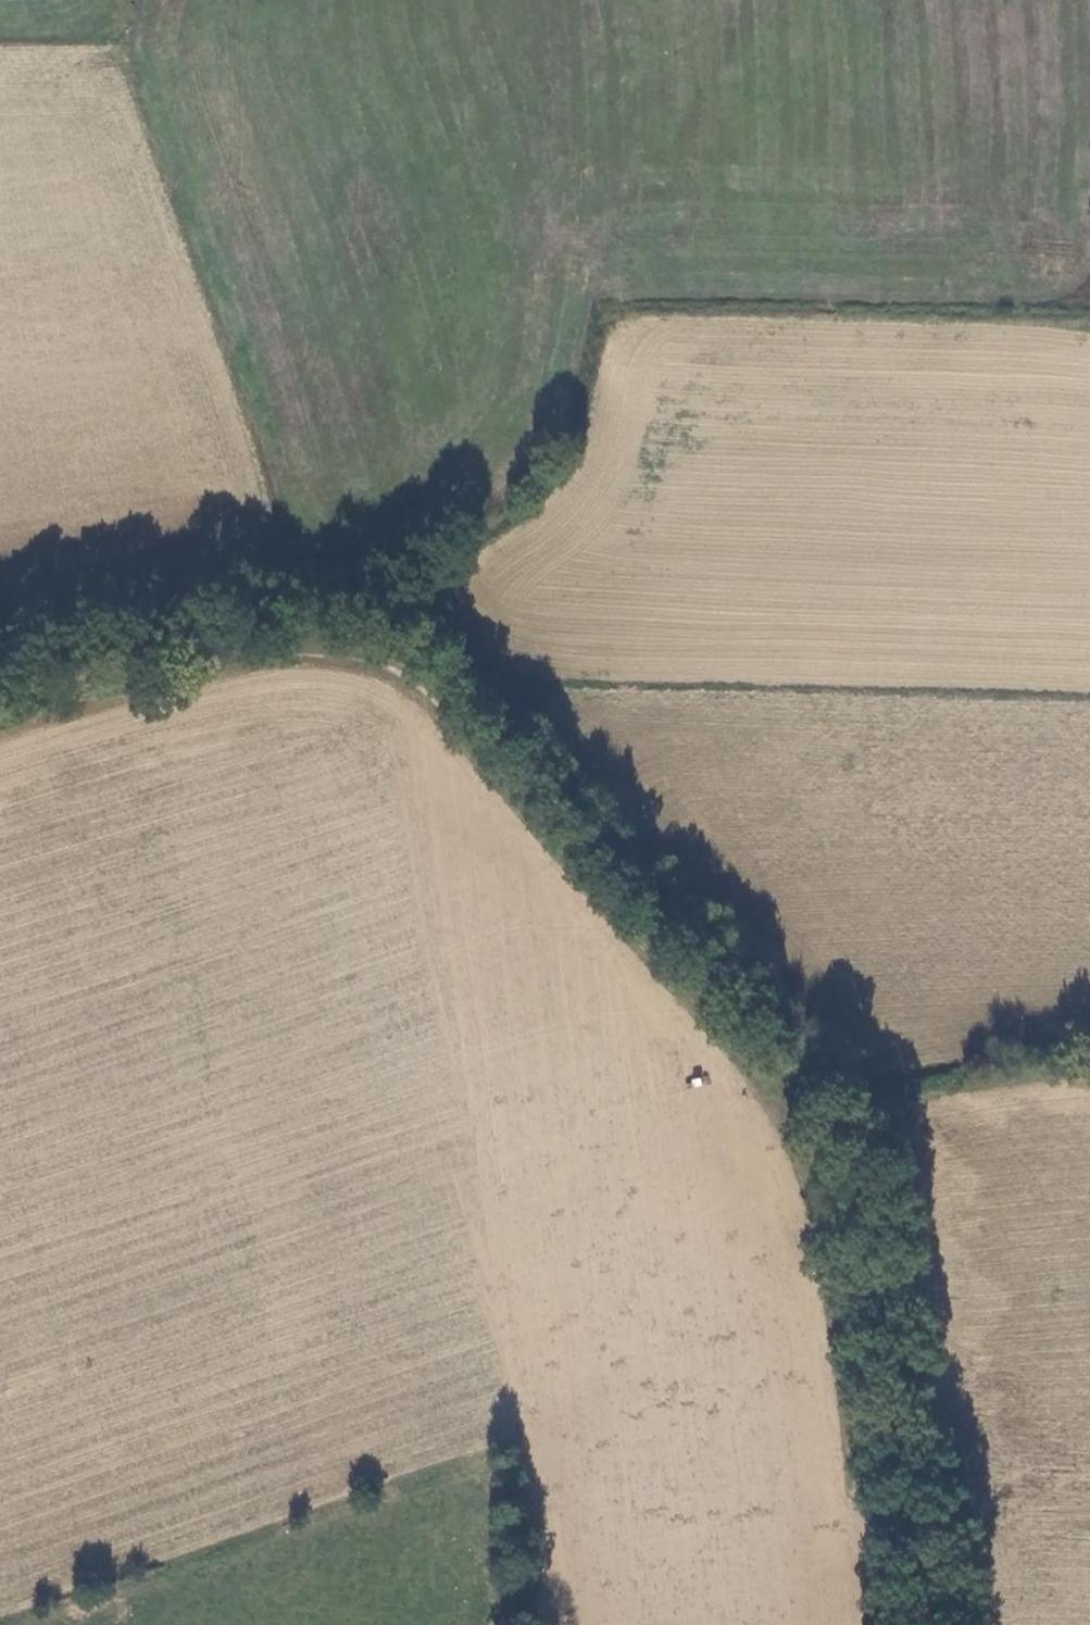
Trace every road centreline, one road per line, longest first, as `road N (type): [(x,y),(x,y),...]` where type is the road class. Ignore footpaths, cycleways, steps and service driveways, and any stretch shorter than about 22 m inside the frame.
road 1 (track): [(0,728),(206,669),(310,651),(391,664),(461,716),(772,1064)]

